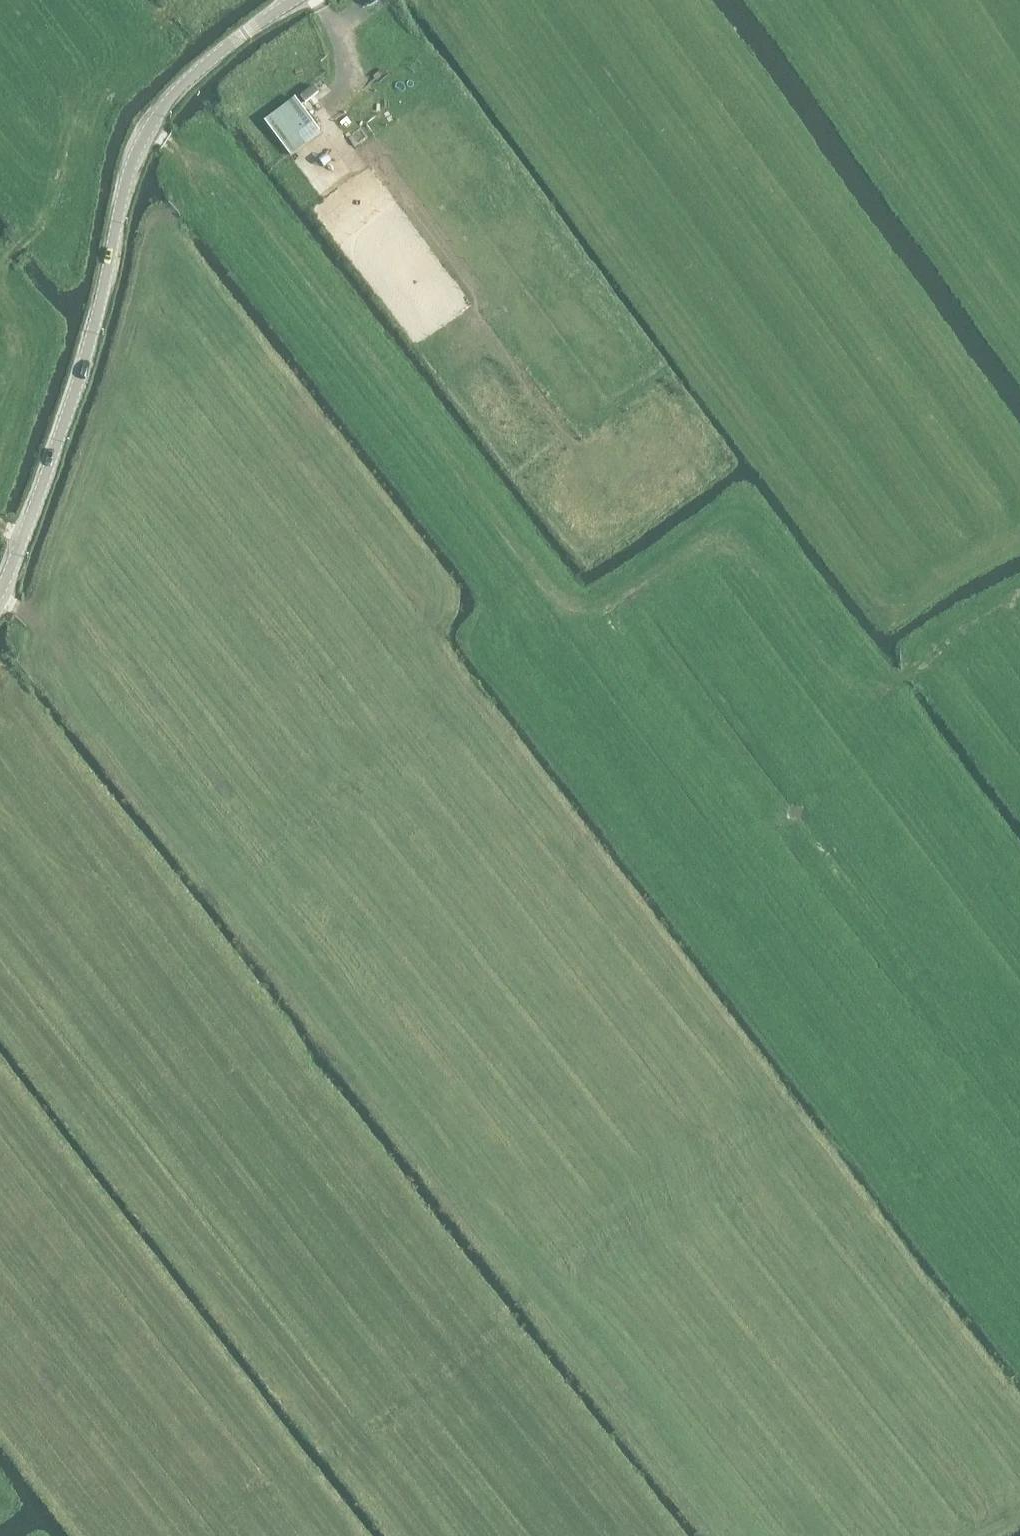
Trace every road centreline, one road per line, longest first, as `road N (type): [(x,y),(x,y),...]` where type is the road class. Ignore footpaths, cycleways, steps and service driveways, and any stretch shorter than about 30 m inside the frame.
road 1 (track): [(145,131),(230,176),(560,596),(599,600),(715,520),(737,517),(761,534),(861,675),(887,687),(947,659),(988,617),(1019,602)]
road 2 (track): [(0,596),(35,618),(66,679),(737,1535)]
road 3 (tertiary): [(0,593),(42,497),(145,131),(199,71),(295,0)]

